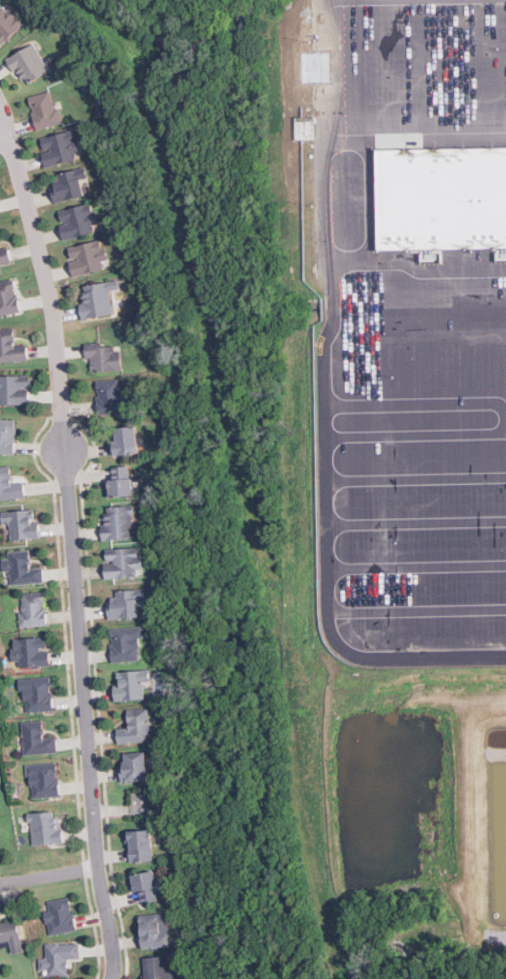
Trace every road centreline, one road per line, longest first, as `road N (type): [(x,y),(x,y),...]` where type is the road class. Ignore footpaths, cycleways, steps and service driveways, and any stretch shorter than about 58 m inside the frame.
road 1 (residential): [(0,127),(53,341),(112,978)]

